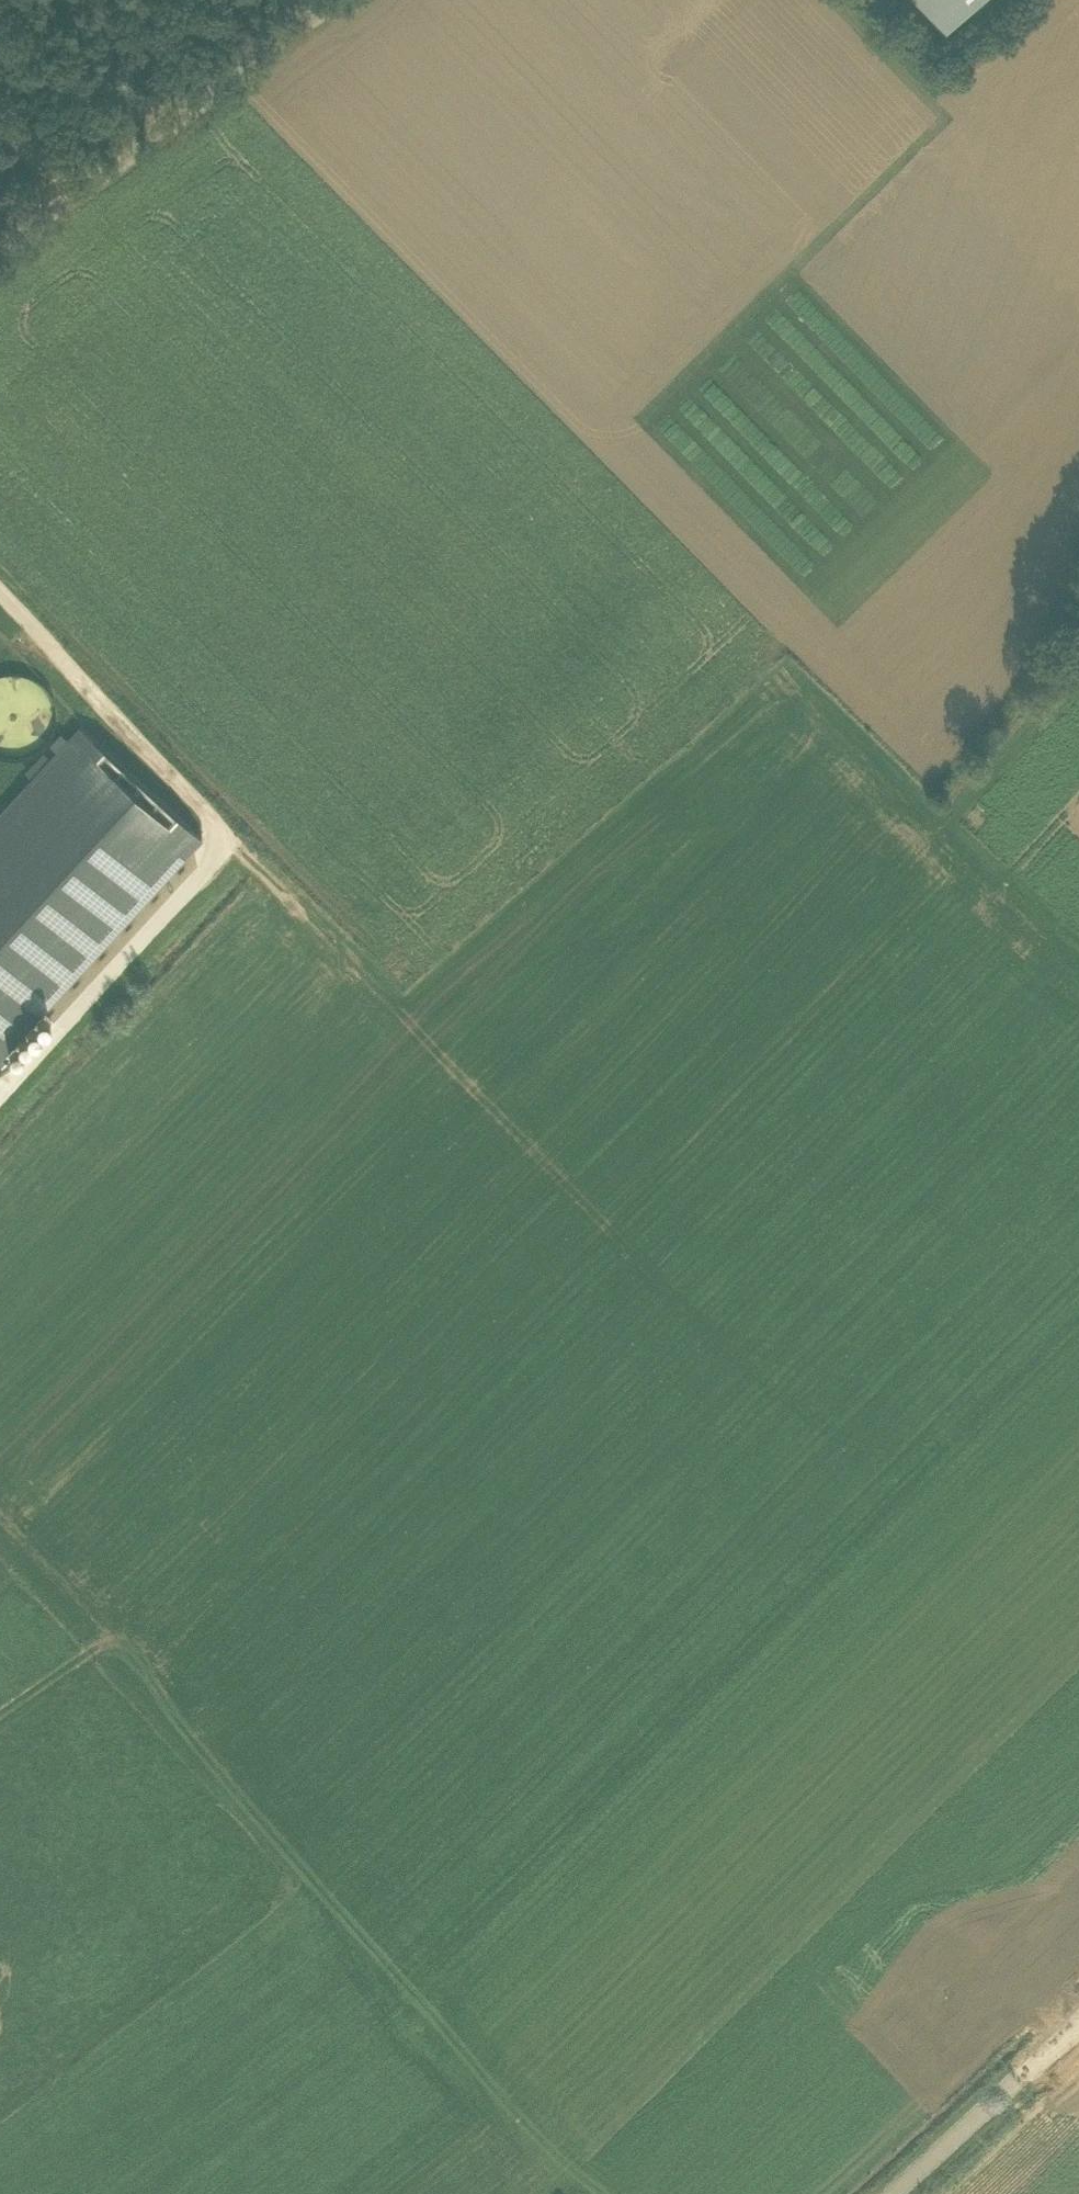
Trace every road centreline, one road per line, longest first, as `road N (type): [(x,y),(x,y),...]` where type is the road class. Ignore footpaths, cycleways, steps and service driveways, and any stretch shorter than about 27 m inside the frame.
road 1 (unclassified): [(0,249),(332,0)]
road 2 (unclassified): [(885,2193),(1078,2018)]

